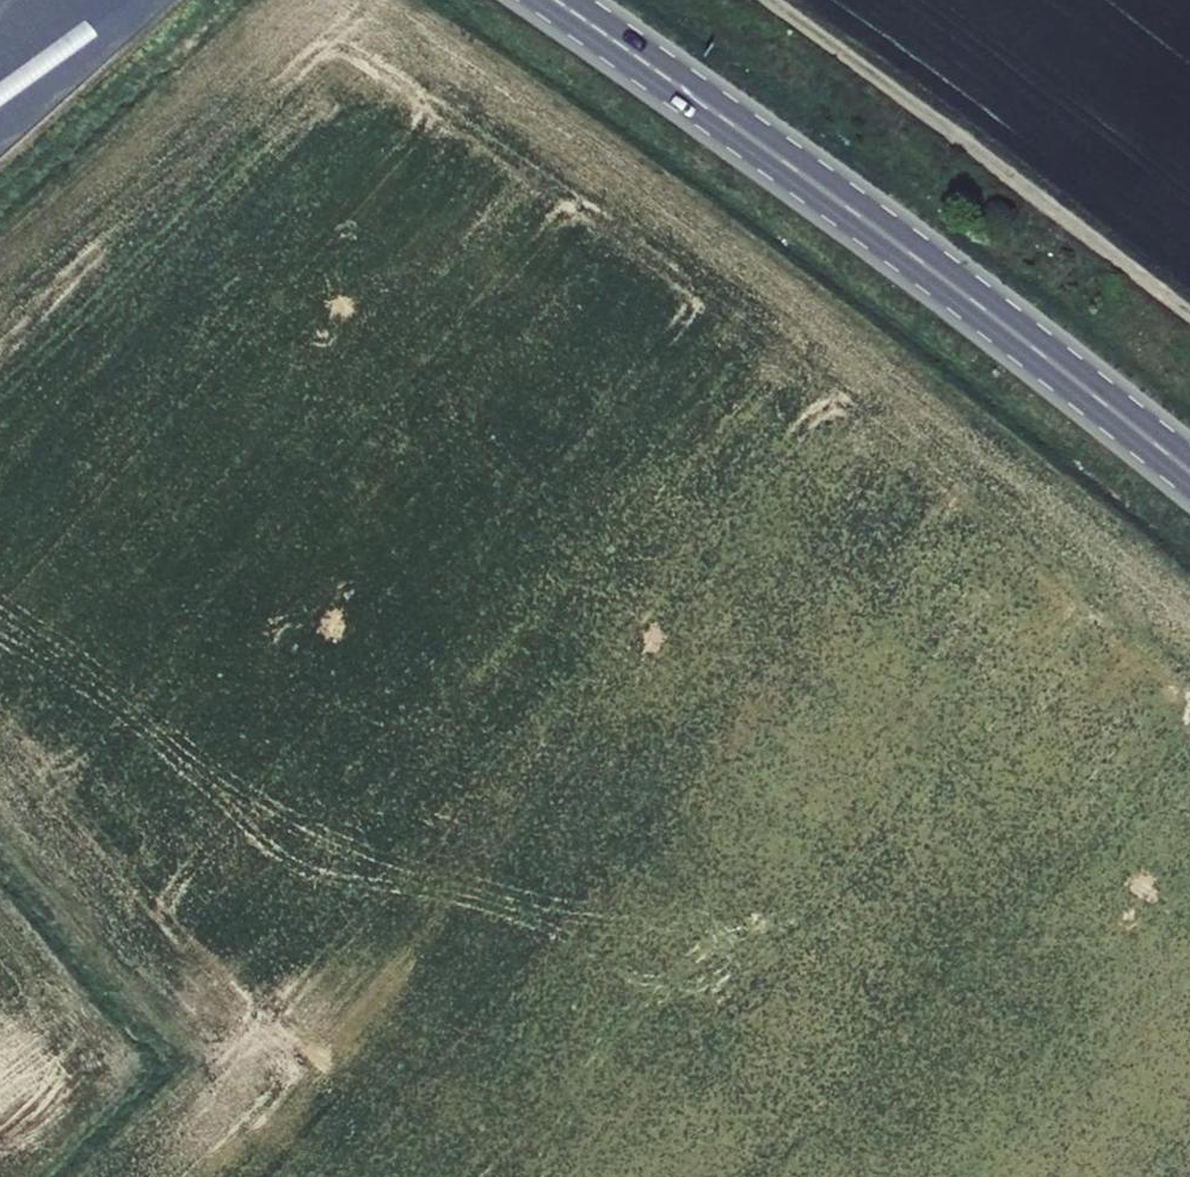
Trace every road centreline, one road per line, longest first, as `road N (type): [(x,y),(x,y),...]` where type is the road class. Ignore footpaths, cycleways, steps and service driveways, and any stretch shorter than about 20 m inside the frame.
road 1 (primary): [(1189,472),(912,255),(555,0)]
road 2 (track): [(772,0),(962,135),(1189,322)]

